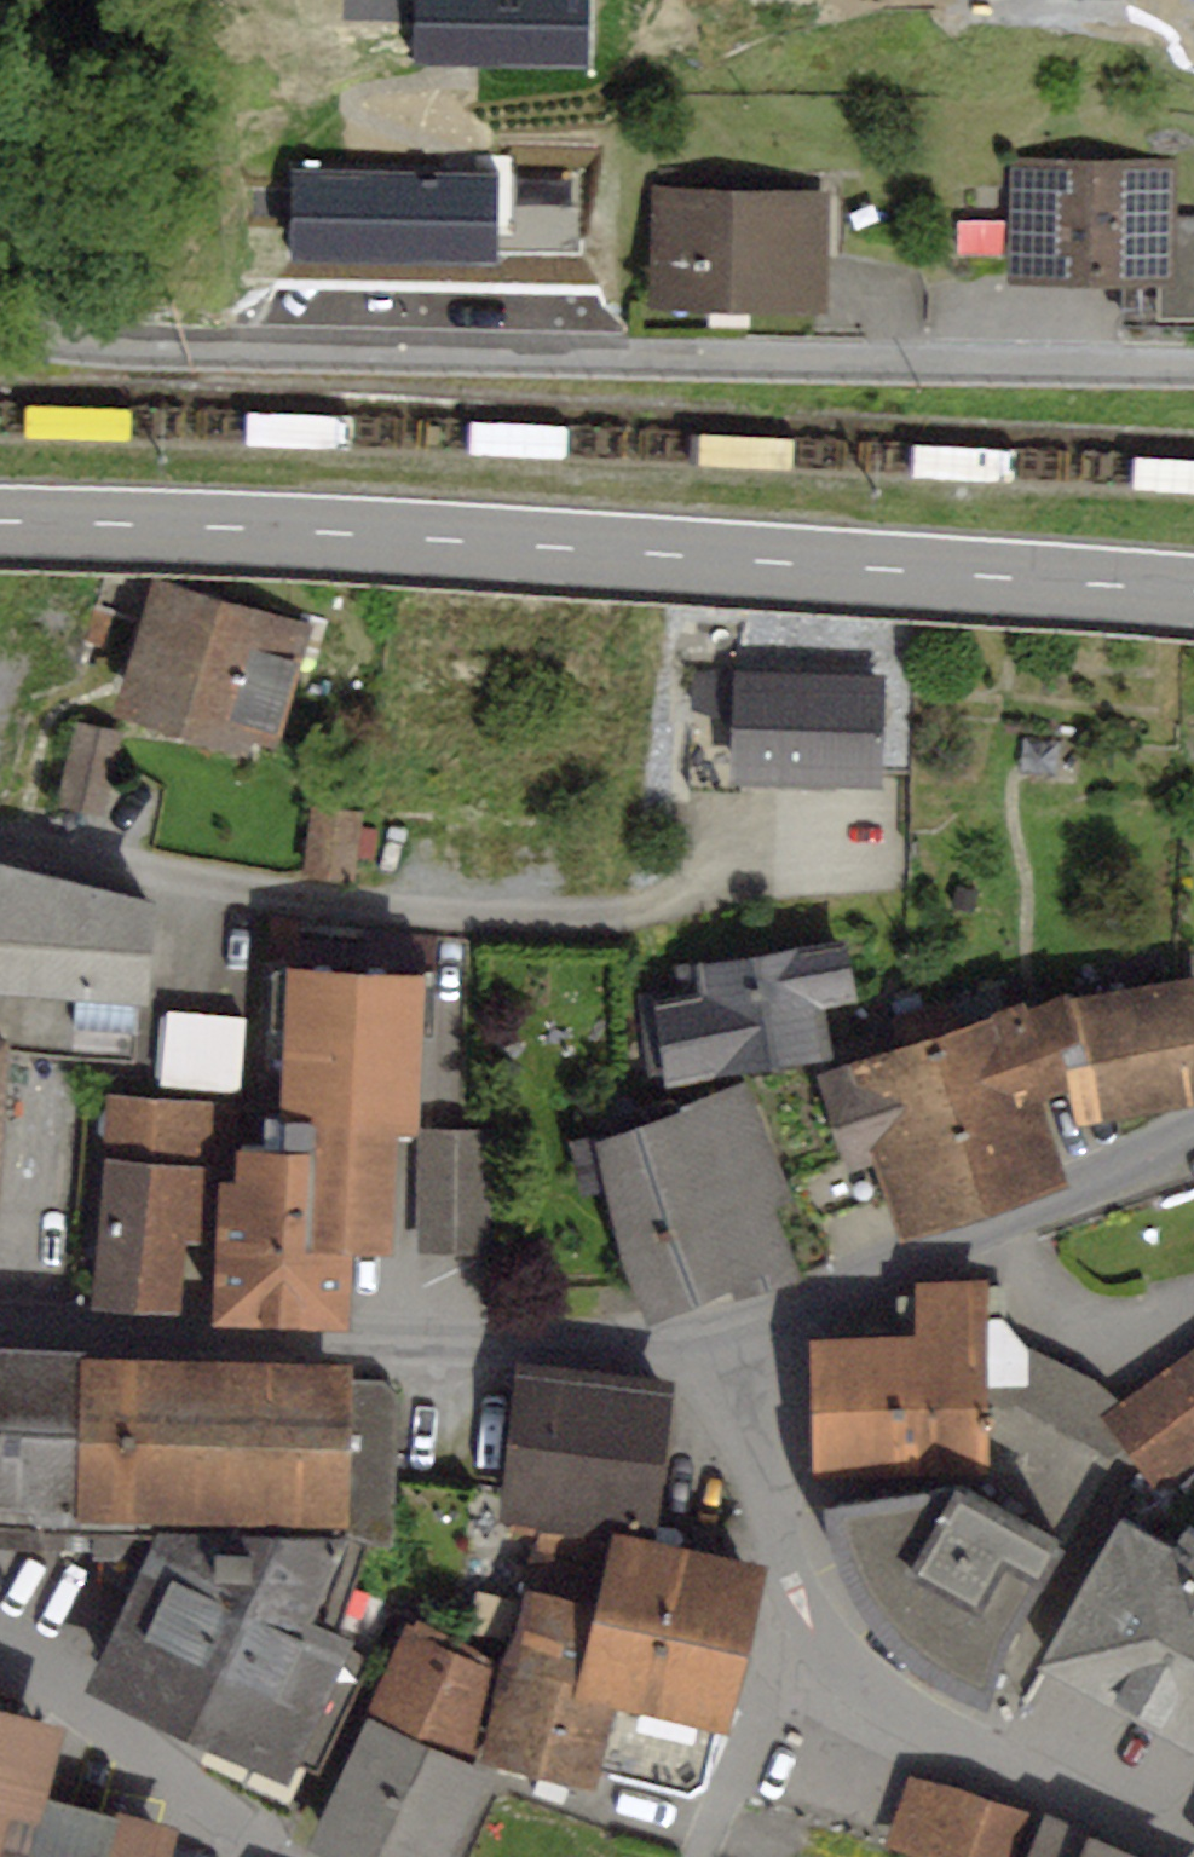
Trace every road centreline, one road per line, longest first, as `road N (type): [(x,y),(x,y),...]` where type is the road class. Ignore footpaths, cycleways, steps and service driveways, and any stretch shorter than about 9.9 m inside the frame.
road 1 (tertiary): [(1193,591),(383,537),(0,522)]
road 2 (residential): [(0,339),(171,360),(485,355),(1193,373)]
road 3 (residential): [(728,1341),(783,1570),(823,1645),(910,1719),(1124,1820),(1181,1856)]
road 4 (residential): [(0,1328),(473,1350),(651,1350),(728,1341)]
road 5 (residential): [(728,1341),(1193,1134)]
road 6 (unclassified): [(298,1856),(0,1653)]

